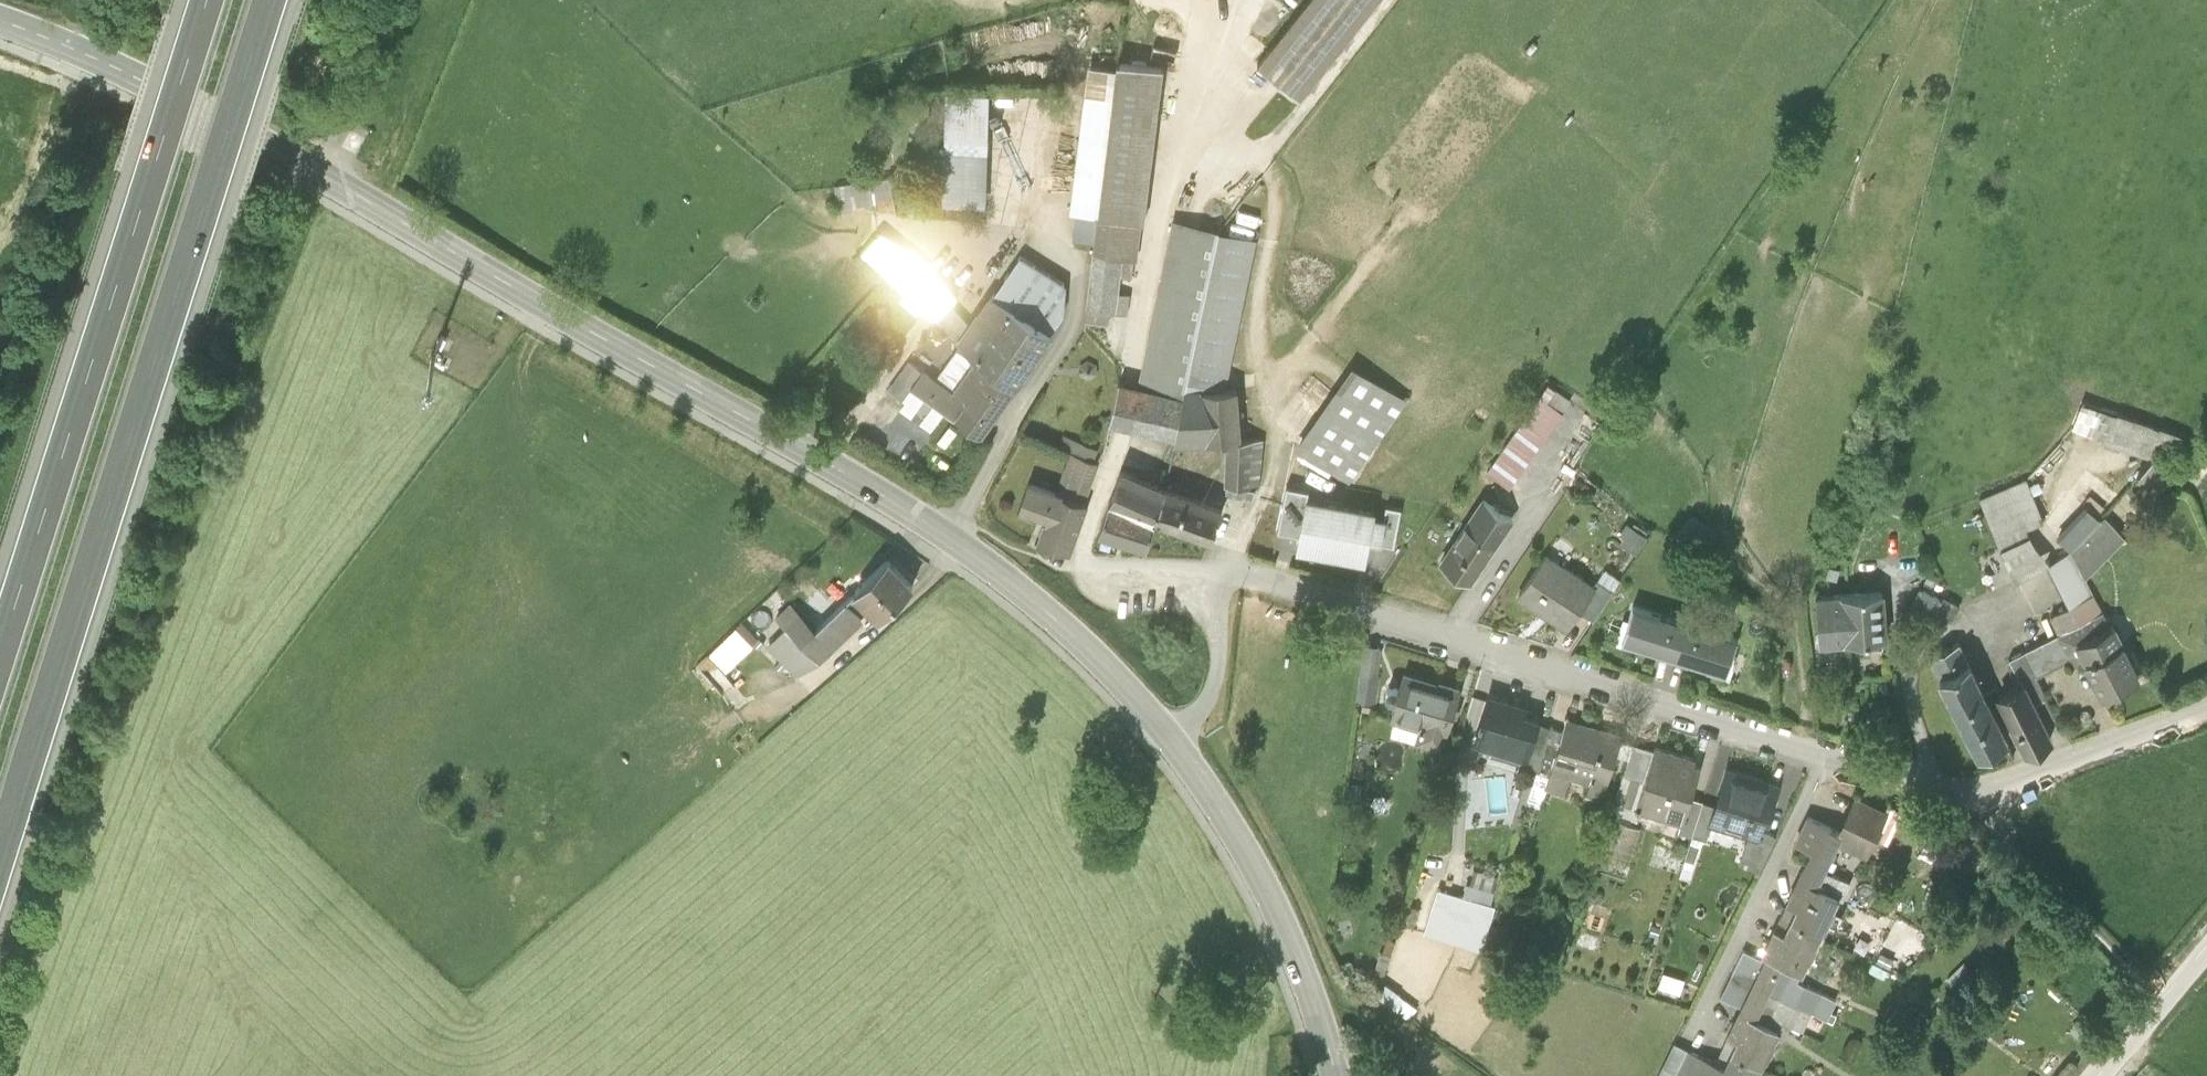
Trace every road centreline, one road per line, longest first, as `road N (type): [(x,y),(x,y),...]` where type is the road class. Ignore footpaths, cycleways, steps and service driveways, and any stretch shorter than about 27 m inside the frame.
road 1 (secondary): [(0,23),(100,61),(946,536),(1102,663),(1170,738)]
road 2 (motorway): [(0,849),(269,0)]
road 3 (motorway): [(207,0),(0,653)]
road 4 (residential): [(1224,573),(1828,757)]
road 5 (residential): [(1828,757),(1960,791),(2073,759),(2206,700)]
road 6 (secondary): [(1170,738),(1237,836),(1303,965),(1338,1075)]
road 7 (residential): [(1828,757),(1697,1033)]
road 8 (residential): [(1224,573),(1214,691),(1170,738)]
road 9 (tertiary): [(2206,945),(2098,1075)]
road 10 (residential): [(1078,568),(1224,573)]

